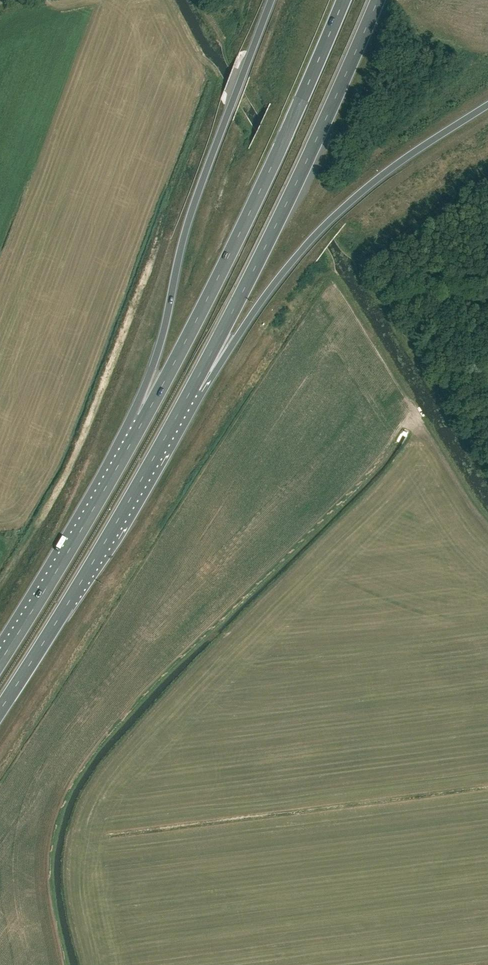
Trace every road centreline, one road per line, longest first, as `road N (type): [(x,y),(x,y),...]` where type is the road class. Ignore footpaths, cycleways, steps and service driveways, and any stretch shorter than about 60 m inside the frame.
road 1 (trunk): [(344,0),(239,238),(144,418)]
road 2 (trunk): [(271,0),(185,232),(144,418)]
road 3 (trunk): [(191,389),(378,0)]
road 4 (trunk): [(191,389),(348,203),(487,105)]
road 5 (trunk): [(0,710),(191,389)]
road 6 (trunk): [(144,418),(0,662)]

